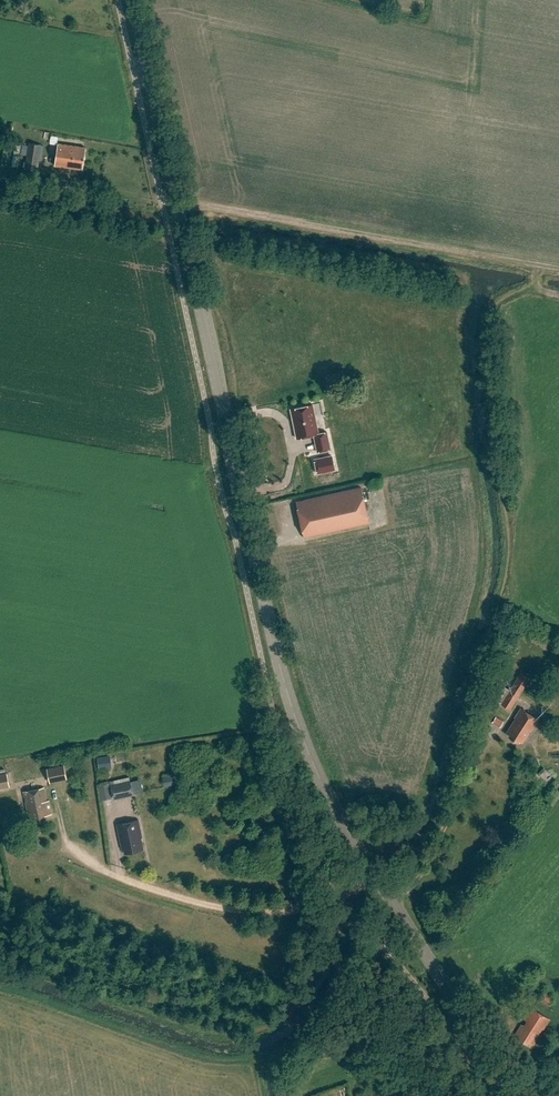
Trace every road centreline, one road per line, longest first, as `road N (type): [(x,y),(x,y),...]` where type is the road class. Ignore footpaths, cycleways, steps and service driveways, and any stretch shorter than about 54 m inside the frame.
road 1 (secondary): [(376,880),(321,782),(280,657),(137,0)]
road 2 (unclassified): [(376,880),(341,900),(258,914),(177,899),(48,845)]
road 3 (secondary): [(514,1095),(480,1033),(376,880)]

